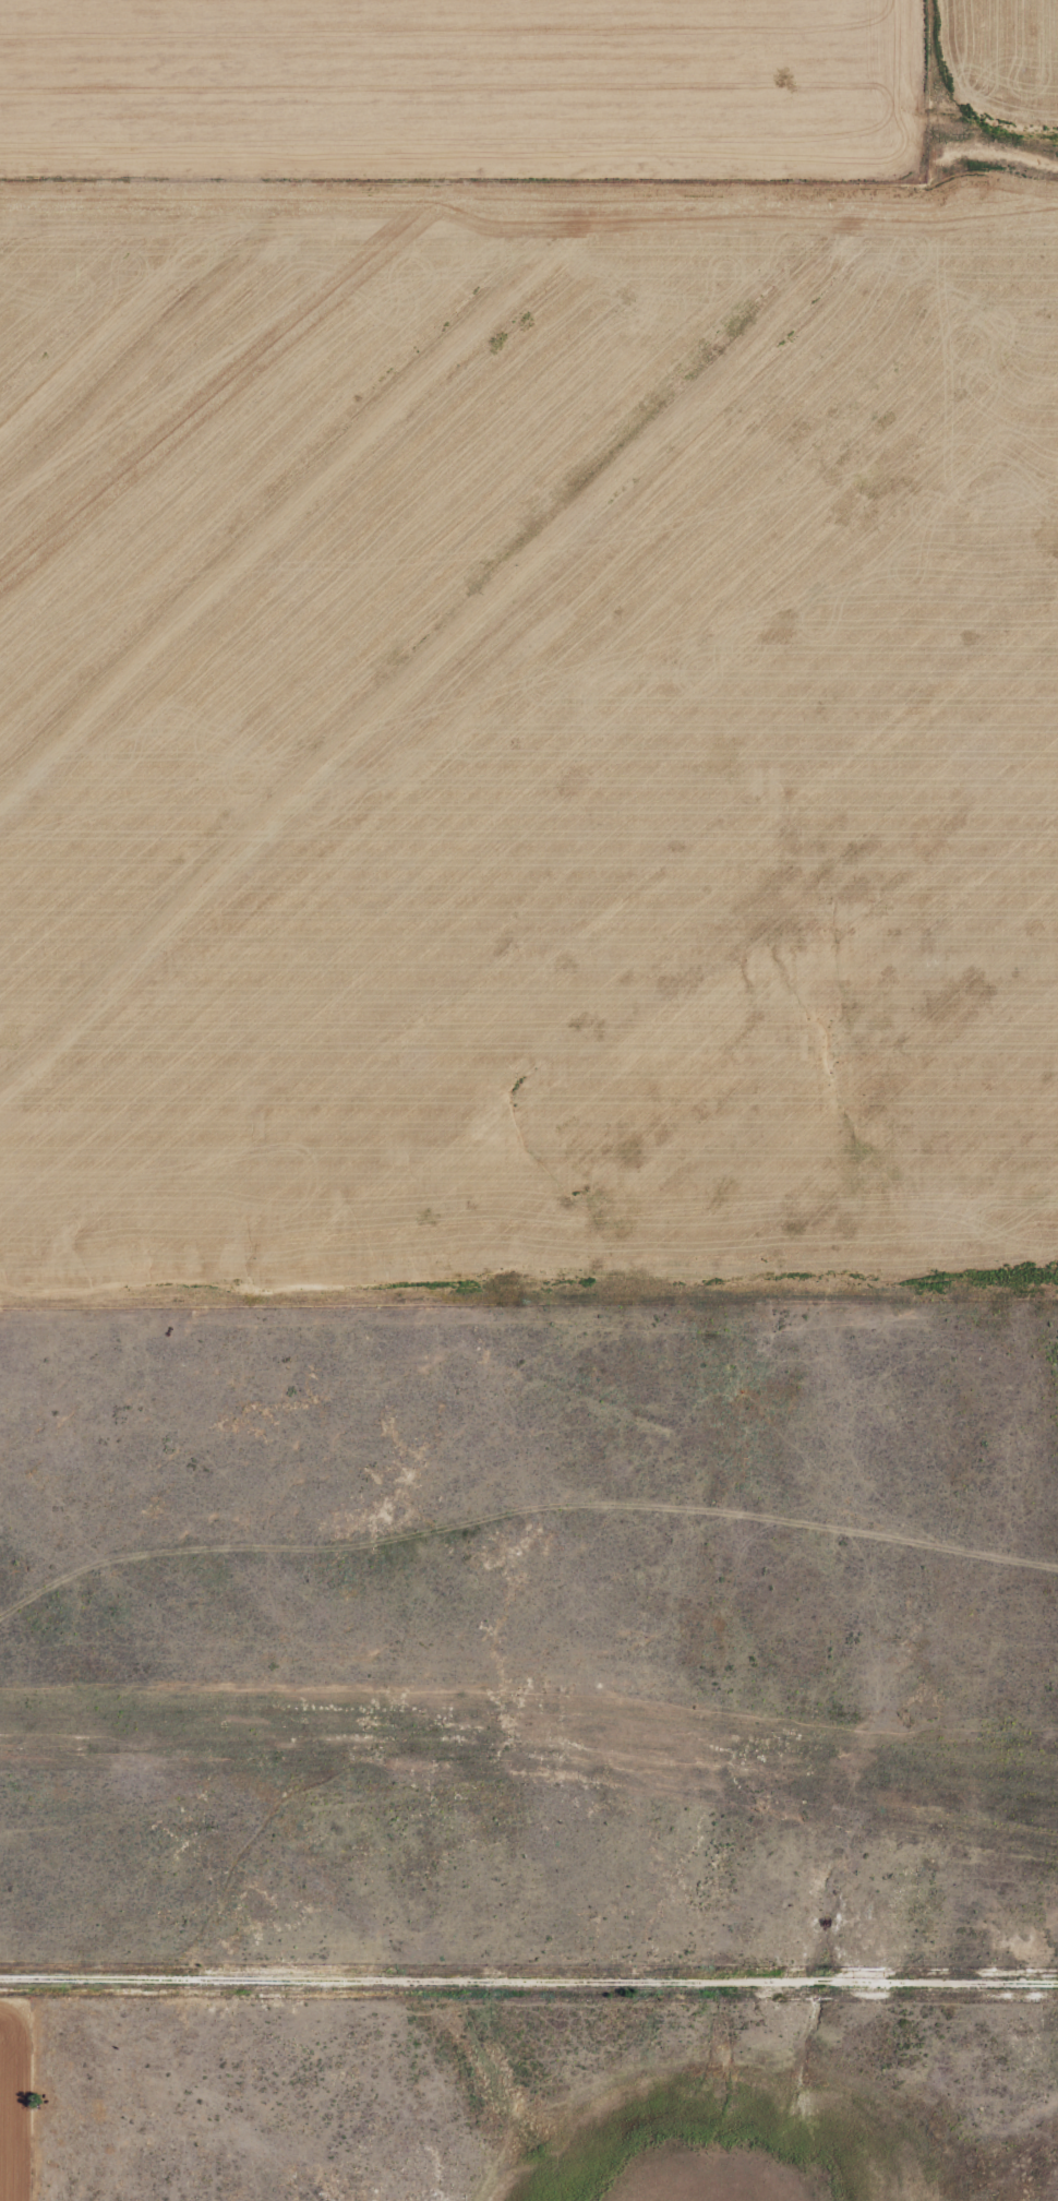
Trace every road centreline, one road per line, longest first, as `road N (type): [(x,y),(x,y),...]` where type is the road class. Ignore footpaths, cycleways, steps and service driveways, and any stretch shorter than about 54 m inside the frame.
road 1 (residential): [(0,1975),(1057,1980)]

